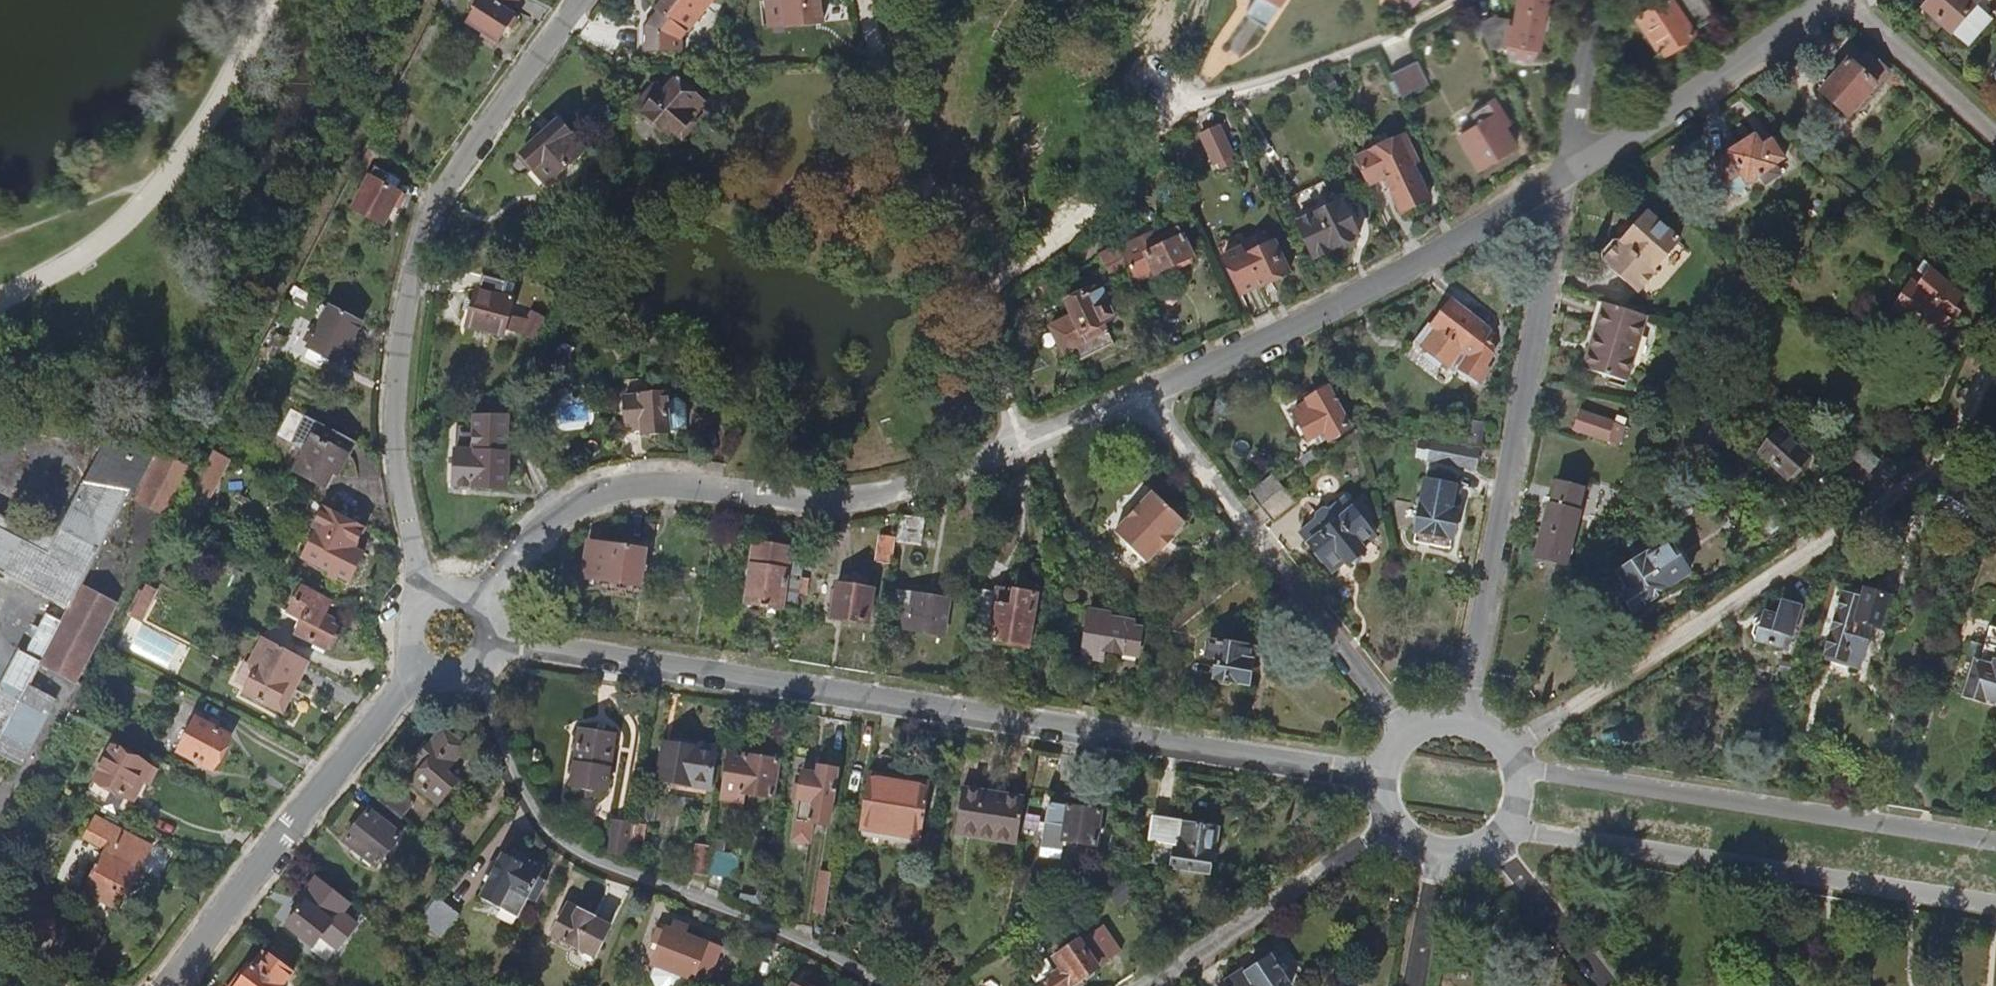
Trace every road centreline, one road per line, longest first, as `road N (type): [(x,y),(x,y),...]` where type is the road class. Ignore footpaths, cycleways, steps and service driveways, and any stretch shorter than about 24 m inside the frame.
road 1 (residential): [(490,639),(1377,775)]
road 2 (residential): [(476,600),(558,512),(593,494),(638,483),(849,499),(940,476),(1136,395)]
road 3 (residential): [(427,594),(397,485),(393,424),(415,259),(434,204),(463,155),(581,0)]
road 4 (residential): [(1510,748),(1914,483),(1965,422),(1995,344)]
road 5 (residential): [(1462,717),(1569,170)]
road 6 (residential): [(471,669),(508,777),(553,845),(871,985)]
road 7 (residential): [(1136,395),(1401,273),(1569,170)]
road 8 (residential): [(1513,826),(1995,902)]
road 9 (residential): [(1995,842),(1520,769)]
road 10 (residential): [(1136,395),(1404,731)]
road 11 (residential): [(168,985),(416,664)]
road 12 (residential): [(1569,170),(1765,48),(1827,0)]
road 13 (residential): [(1148,985),(1387,829)]
road 14 (residential): [(1847,0),(1995,133)]
road 15 (residential): [(1493,848),(1604,985)]
road 16 (residential): [(1569,170),(1594,0)]
road 17 (residential): [(1415,985),(1439,862)]

